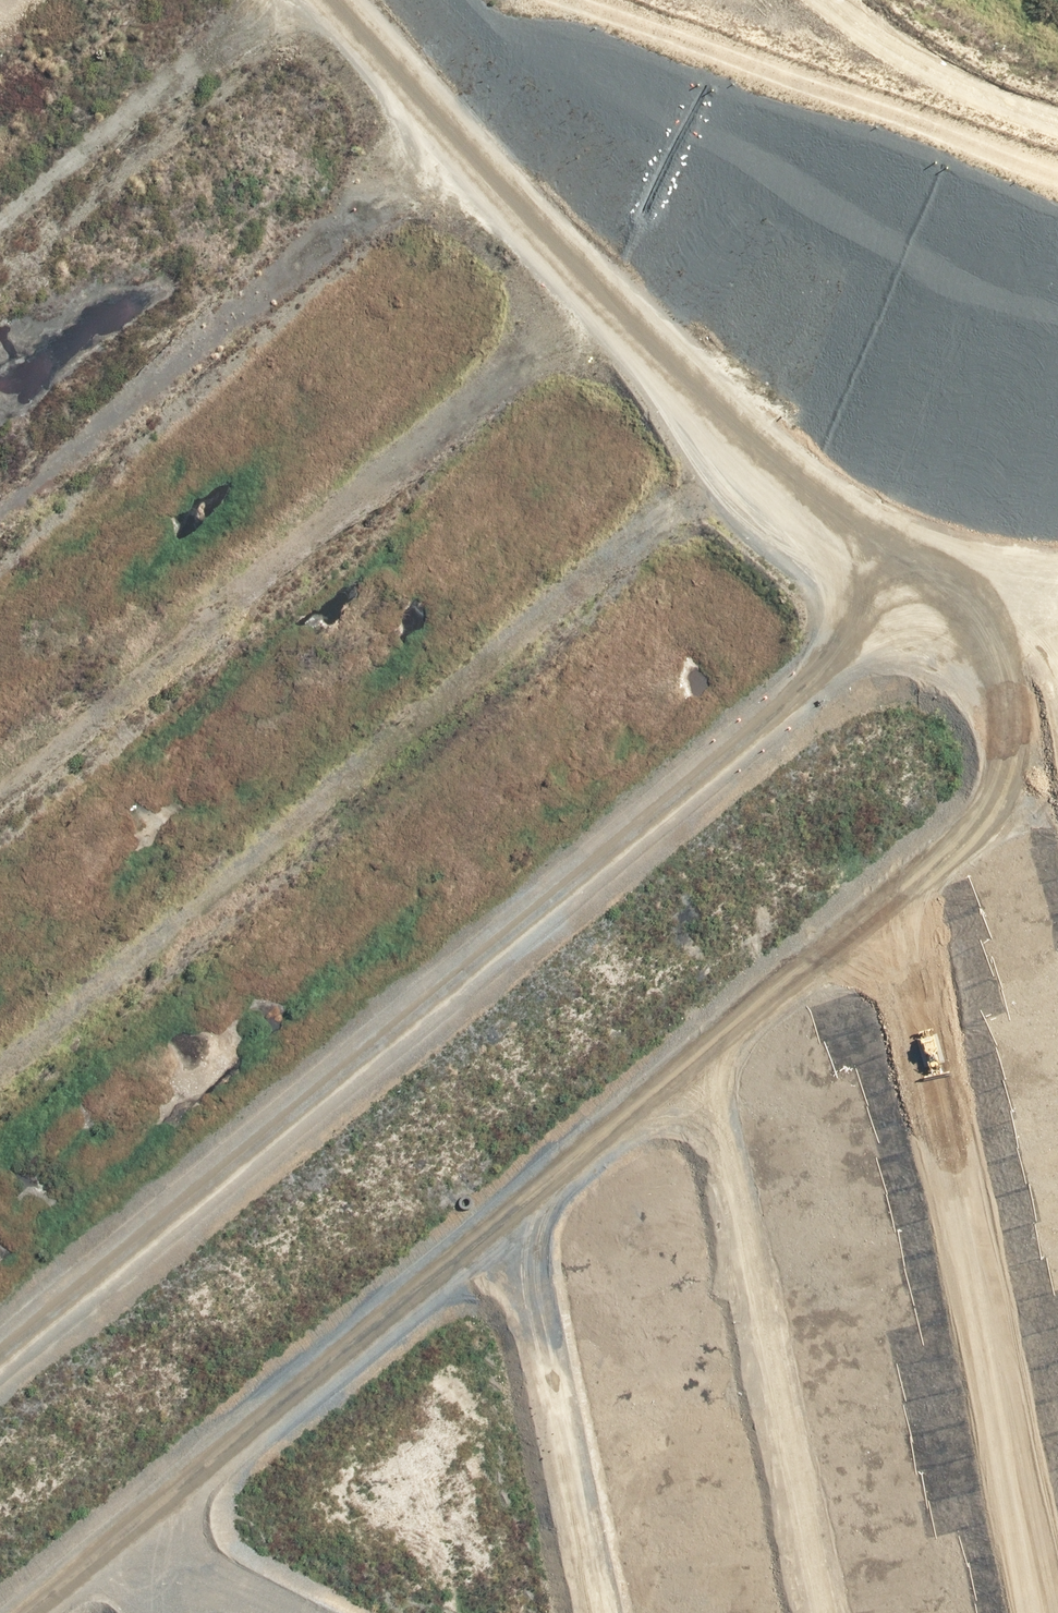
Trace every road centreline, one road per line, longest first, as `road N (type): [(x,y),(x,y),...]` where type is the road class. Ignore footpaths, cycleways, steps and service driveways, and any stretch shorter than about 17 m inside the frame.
road 1 (track): [(9,1612),(969,850),(1007,763),(1022,606)]
road 2 (track): [(901,585),(0,1332)]
road 3 (track): [(0,1061),(778,428)]
road 4 (track): [(627,286),(0,785)]
road 5 (track): [(998,1612),(903,910)]
road 6 (track): [(332,0),(778,428)]
road 7 (track): [(0,501),(460,127)]
road 8 (track): [(779,1612),(697,1072)]
road 9 (track): [(546,1612),(490,1235)]
road 10 (track): [(279,0),(0,228)]
road 11 (track): [(778,428),(842,524),(901,585),(949,605),(1057,602)]
road 12 (track): [(268,1612),(111,1532)]

